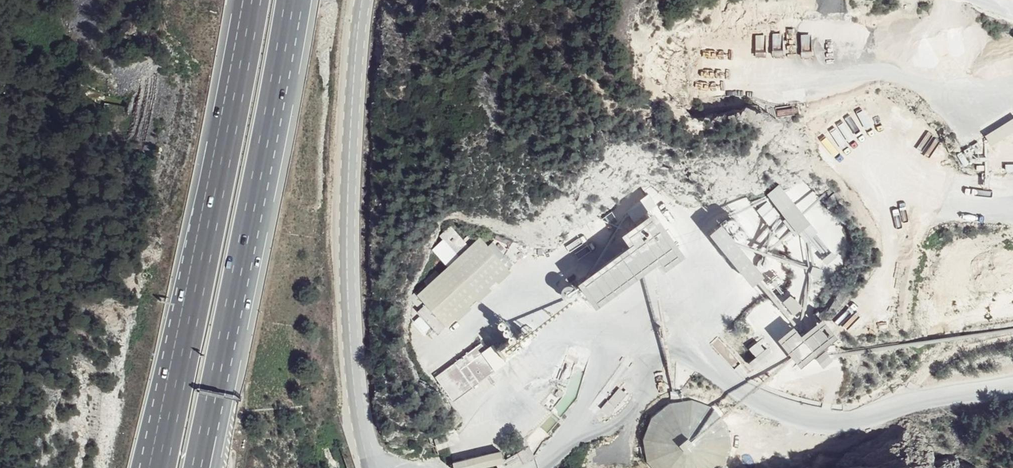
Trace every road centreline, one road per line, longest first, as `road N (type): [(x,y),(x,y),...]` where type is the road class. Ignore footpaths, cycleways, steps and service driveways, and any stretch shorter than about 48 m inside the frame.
road 1 (secondary): [(371,467),(348,285),(362,0)]
road 2 (motorway): [(207,432),(299,0)]
road 3 (motorway): [(257,0),(168,415)]

